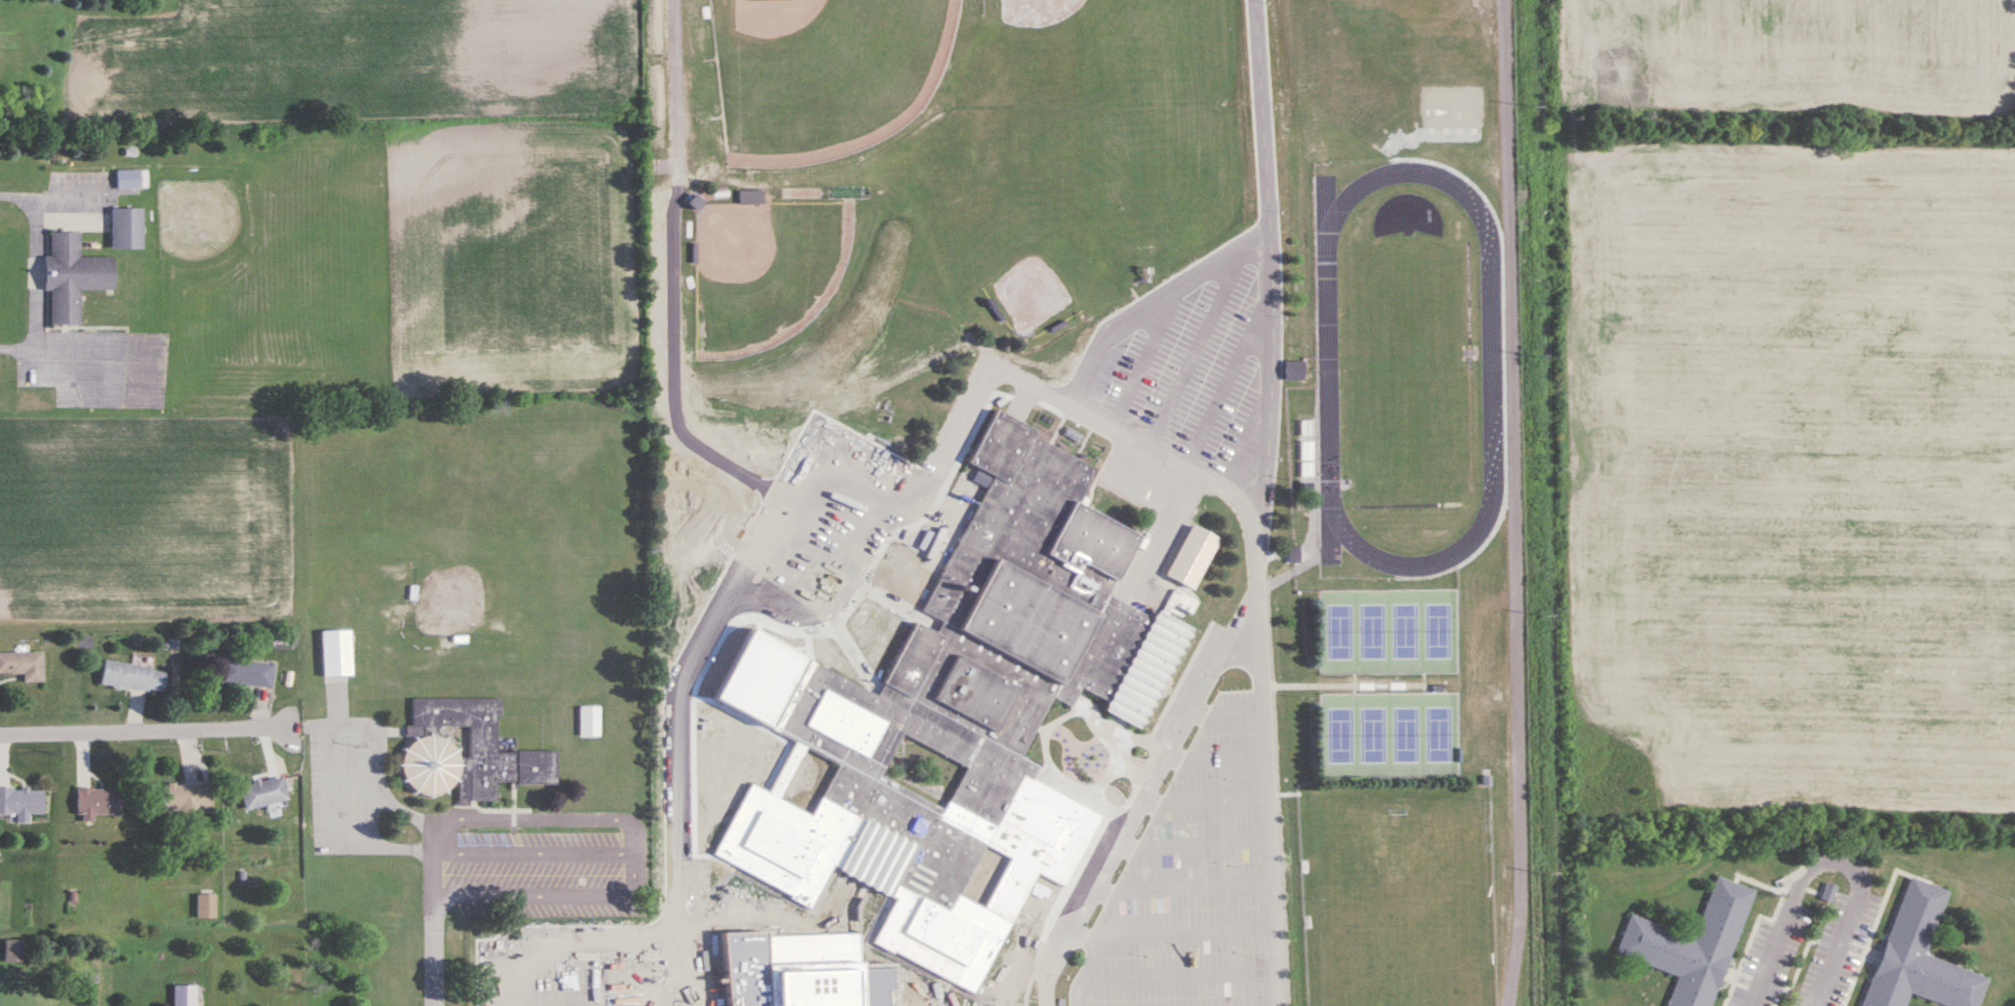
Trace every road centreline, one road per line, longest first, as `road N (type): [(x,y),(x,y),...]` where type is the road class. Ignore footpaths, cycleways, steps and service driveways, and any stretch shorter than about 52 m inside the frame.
road 1 (residential): [(281,727),(0,733)]

